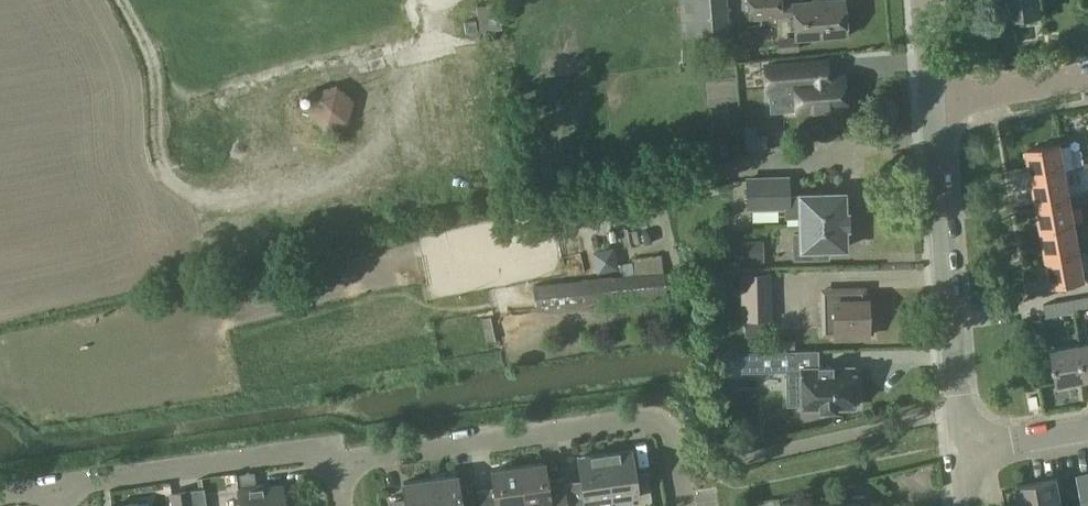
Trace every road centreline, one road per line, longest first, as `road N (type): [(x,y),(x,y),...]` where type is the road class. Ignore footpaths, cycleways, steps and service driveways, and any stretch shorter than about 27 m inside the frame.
road 1 (residential): [(681,505),(672,439),(653,420),(368,459),(336,456)]
road 2 (residential): [(965,448),(932,105)]
road 3 (residential): [(336,456),(290,451),(57,484)]
road 4 (residential): [(1087,75),(932,105)]
road 5 (residential): [(1087,427),(965,448)]

